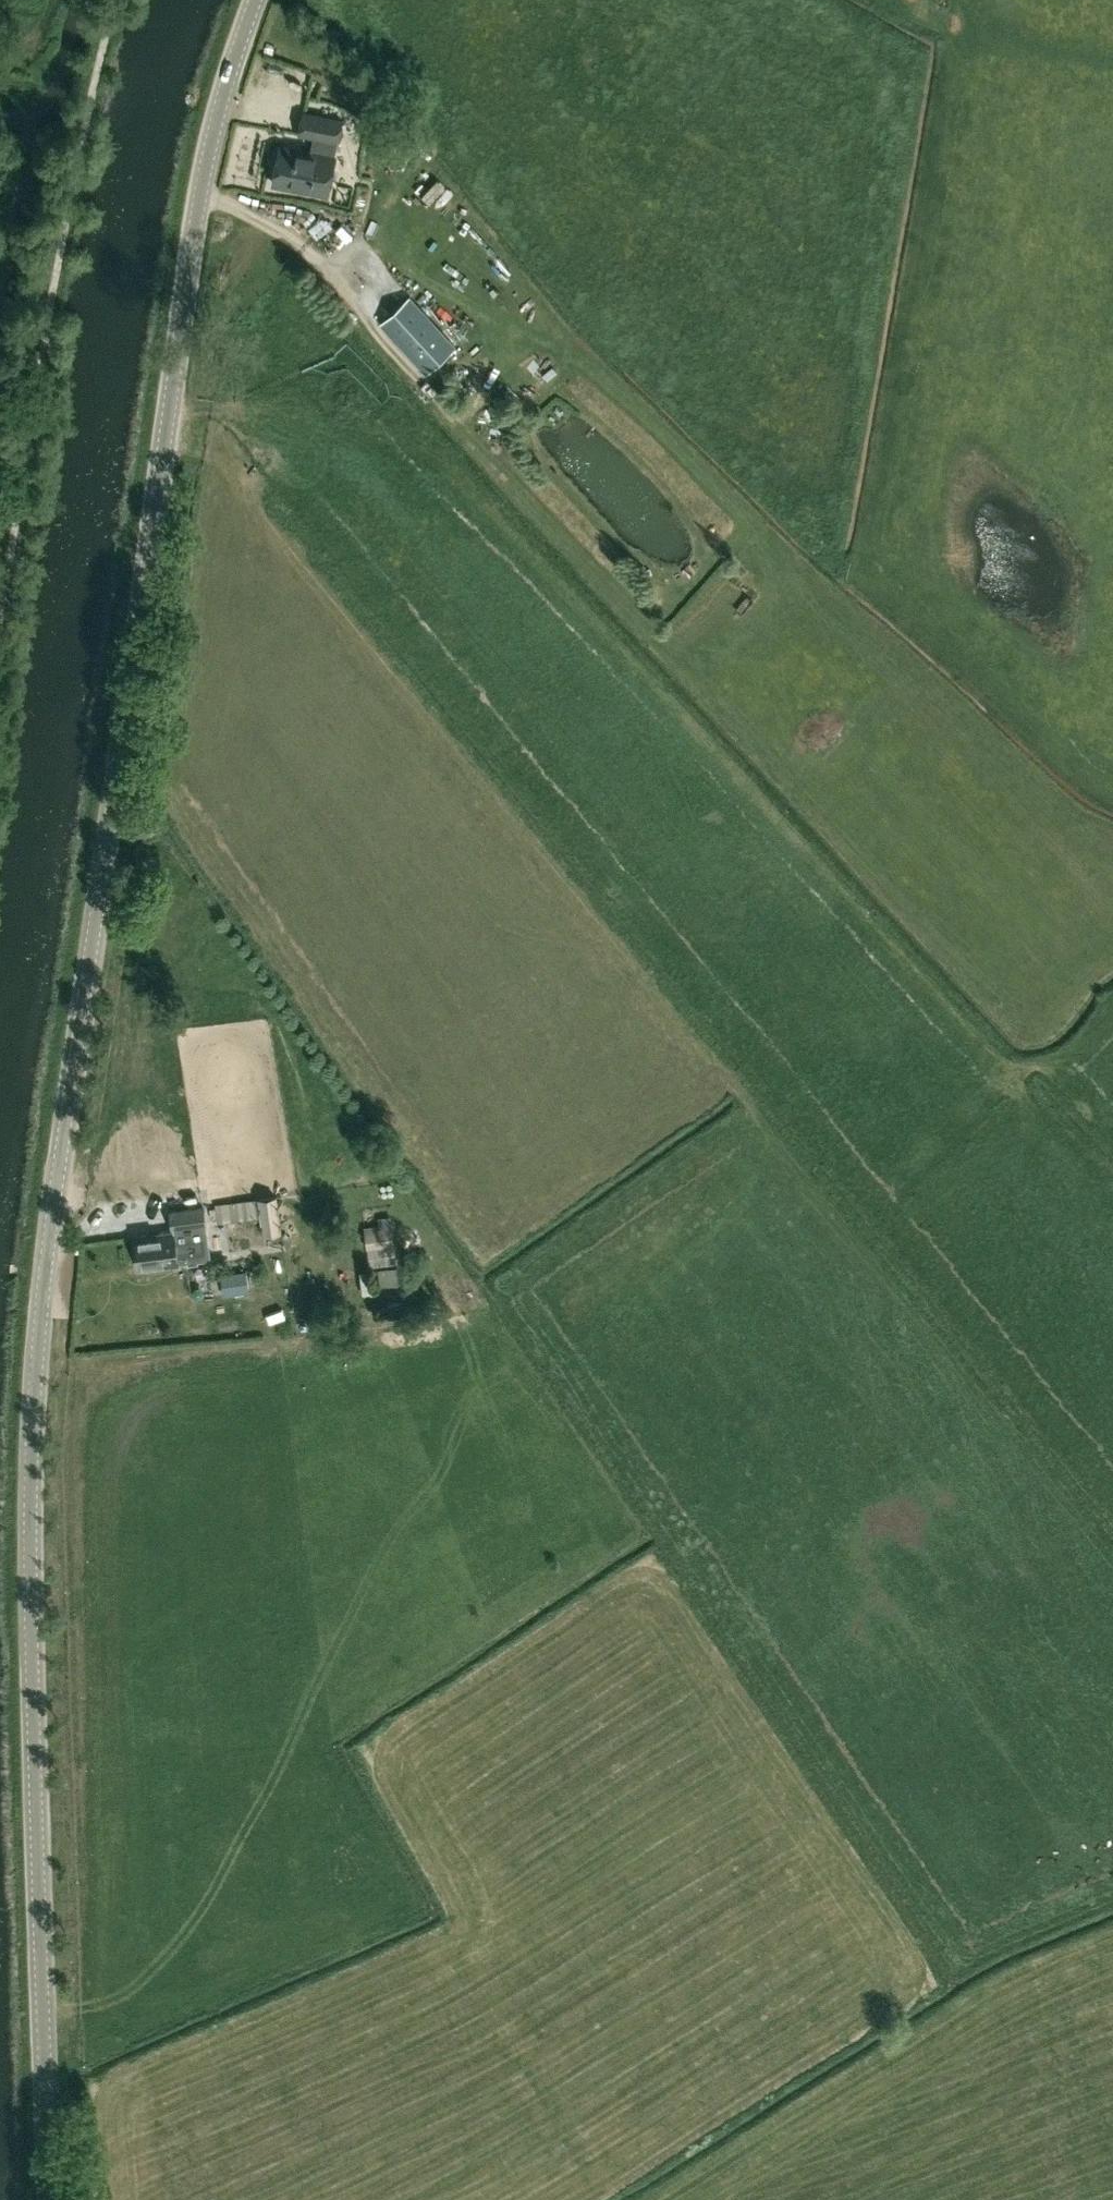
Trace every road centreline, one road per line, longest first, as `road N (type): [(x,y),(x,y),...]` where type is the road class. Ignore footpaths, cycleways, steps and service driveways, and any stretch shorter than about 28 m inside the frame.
road 1 (tertiary): [(49,2199),(32,1649),(35,1376),(201,194),(255,0)]

